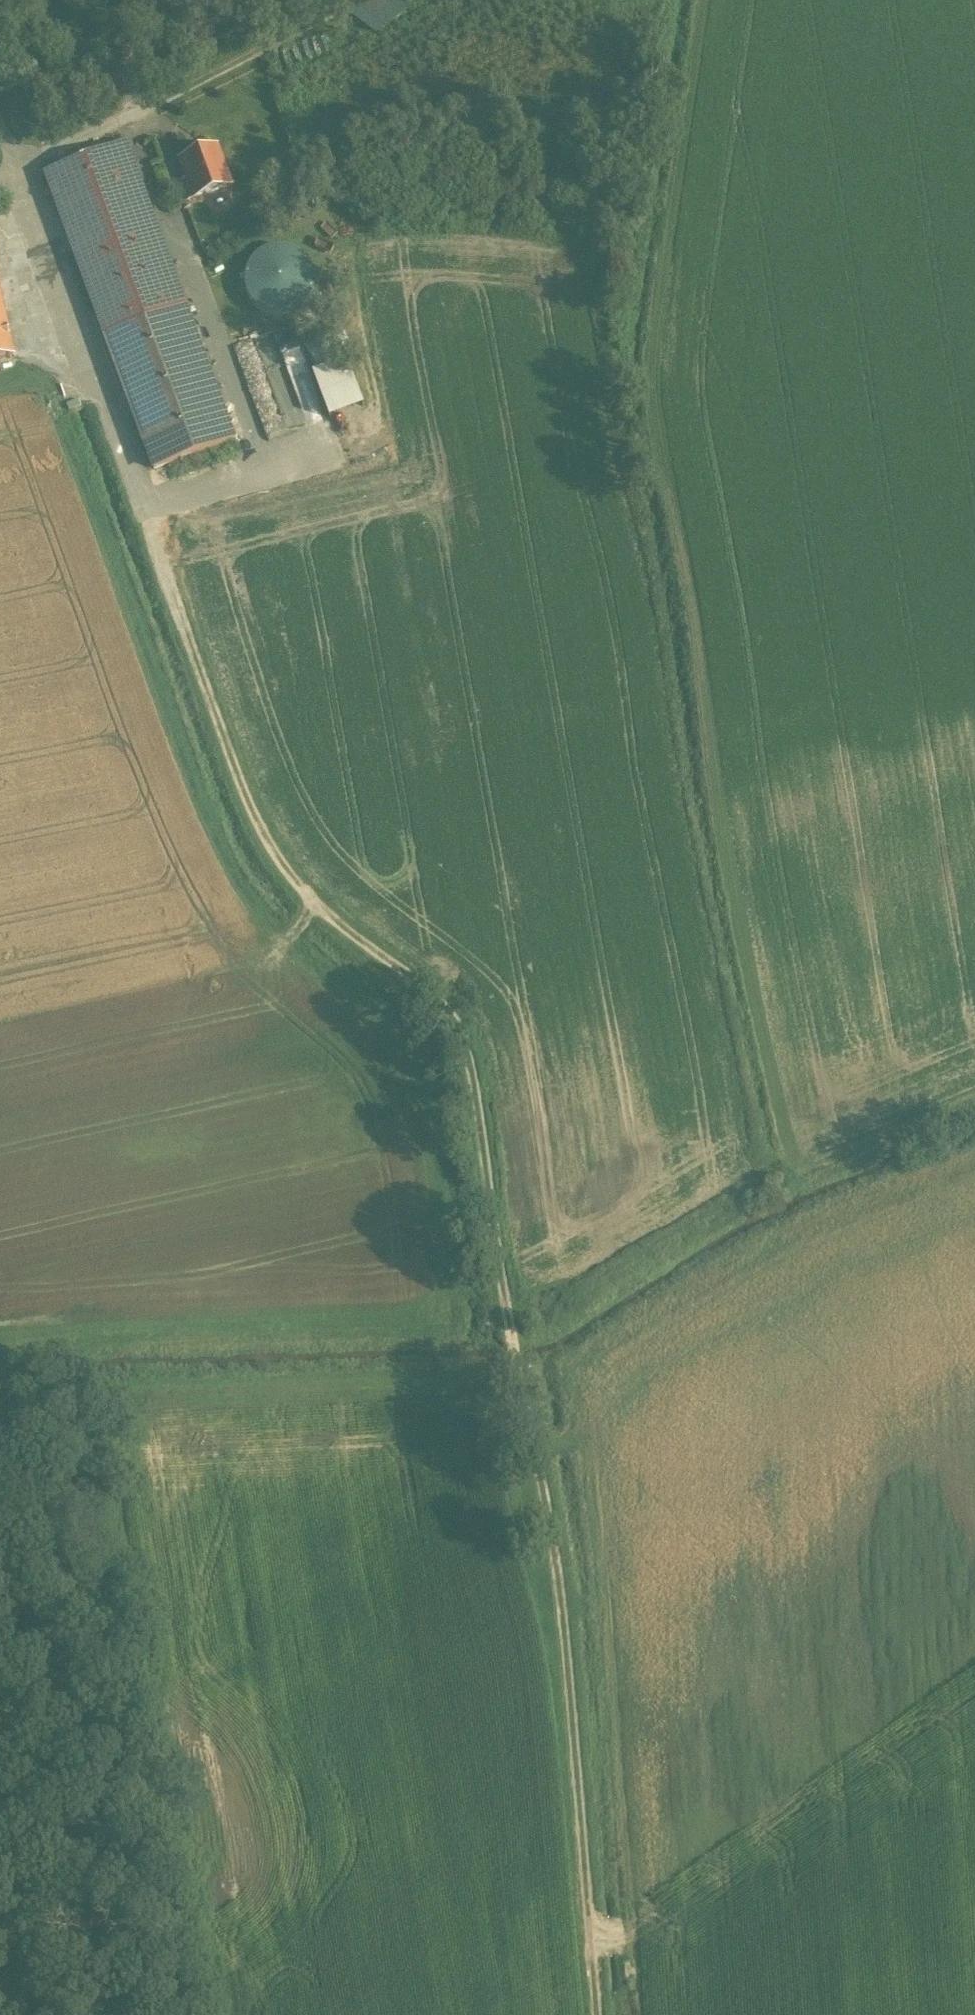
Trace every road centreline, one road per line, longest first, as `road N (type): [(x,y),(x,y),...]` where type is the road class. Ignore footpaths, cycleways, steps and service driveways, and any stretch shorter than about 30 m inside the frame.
road 1 (track): [(602,2014),(564,1602),(461,1021),(326,920),(264,846),(144,521)]
road 2 (track): [(362,0),(16,171)]

